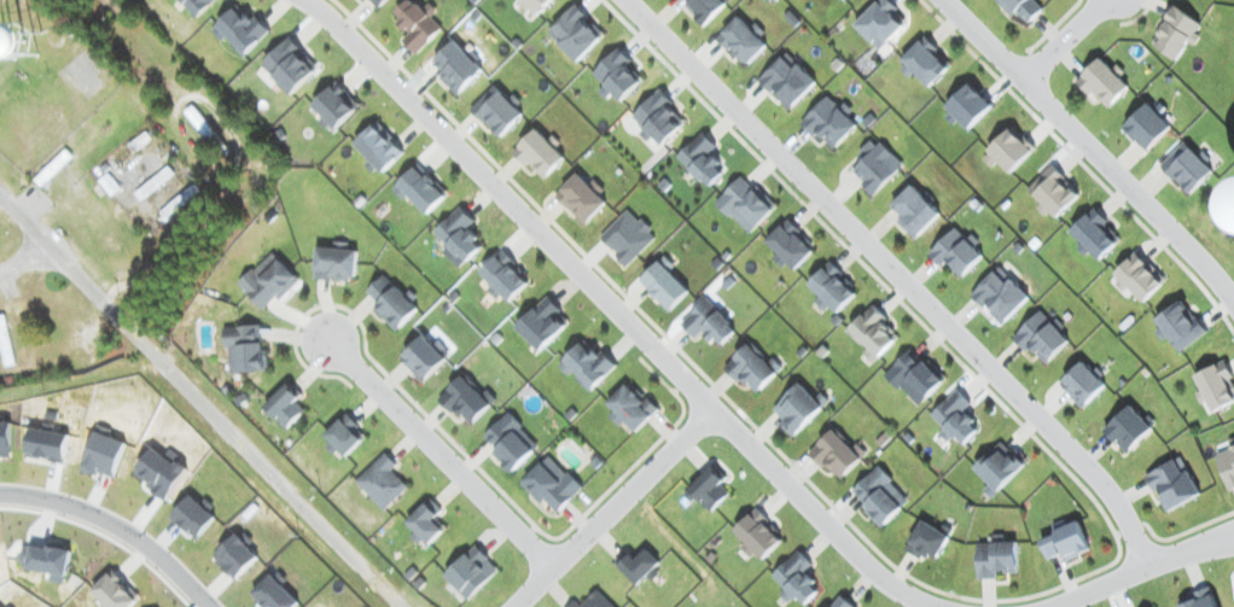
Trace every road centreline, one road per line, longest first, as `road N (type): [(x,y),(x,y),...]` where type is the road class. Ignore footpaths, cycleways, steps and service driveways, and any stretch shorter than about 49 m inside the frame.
road 1 (residential): [(309,0),(709,412),(892,584),(940,606)]
road 2 (residential): [(629,0),(1117,498),(1146,568)]
road 3 (residential): [(399,606),(0,196)]
road 4 (residential): [(1233,301),(954,0)]
road 5 (residential): [(328,344),(557,564)]
road 6 (residential): [(513,606),(709,412)]
road 7 (residential): [(0,492),(95,510),(169,558),(217,606)]
road 8 (residential): [(1070,606),(1146,568),(1233,550)]

